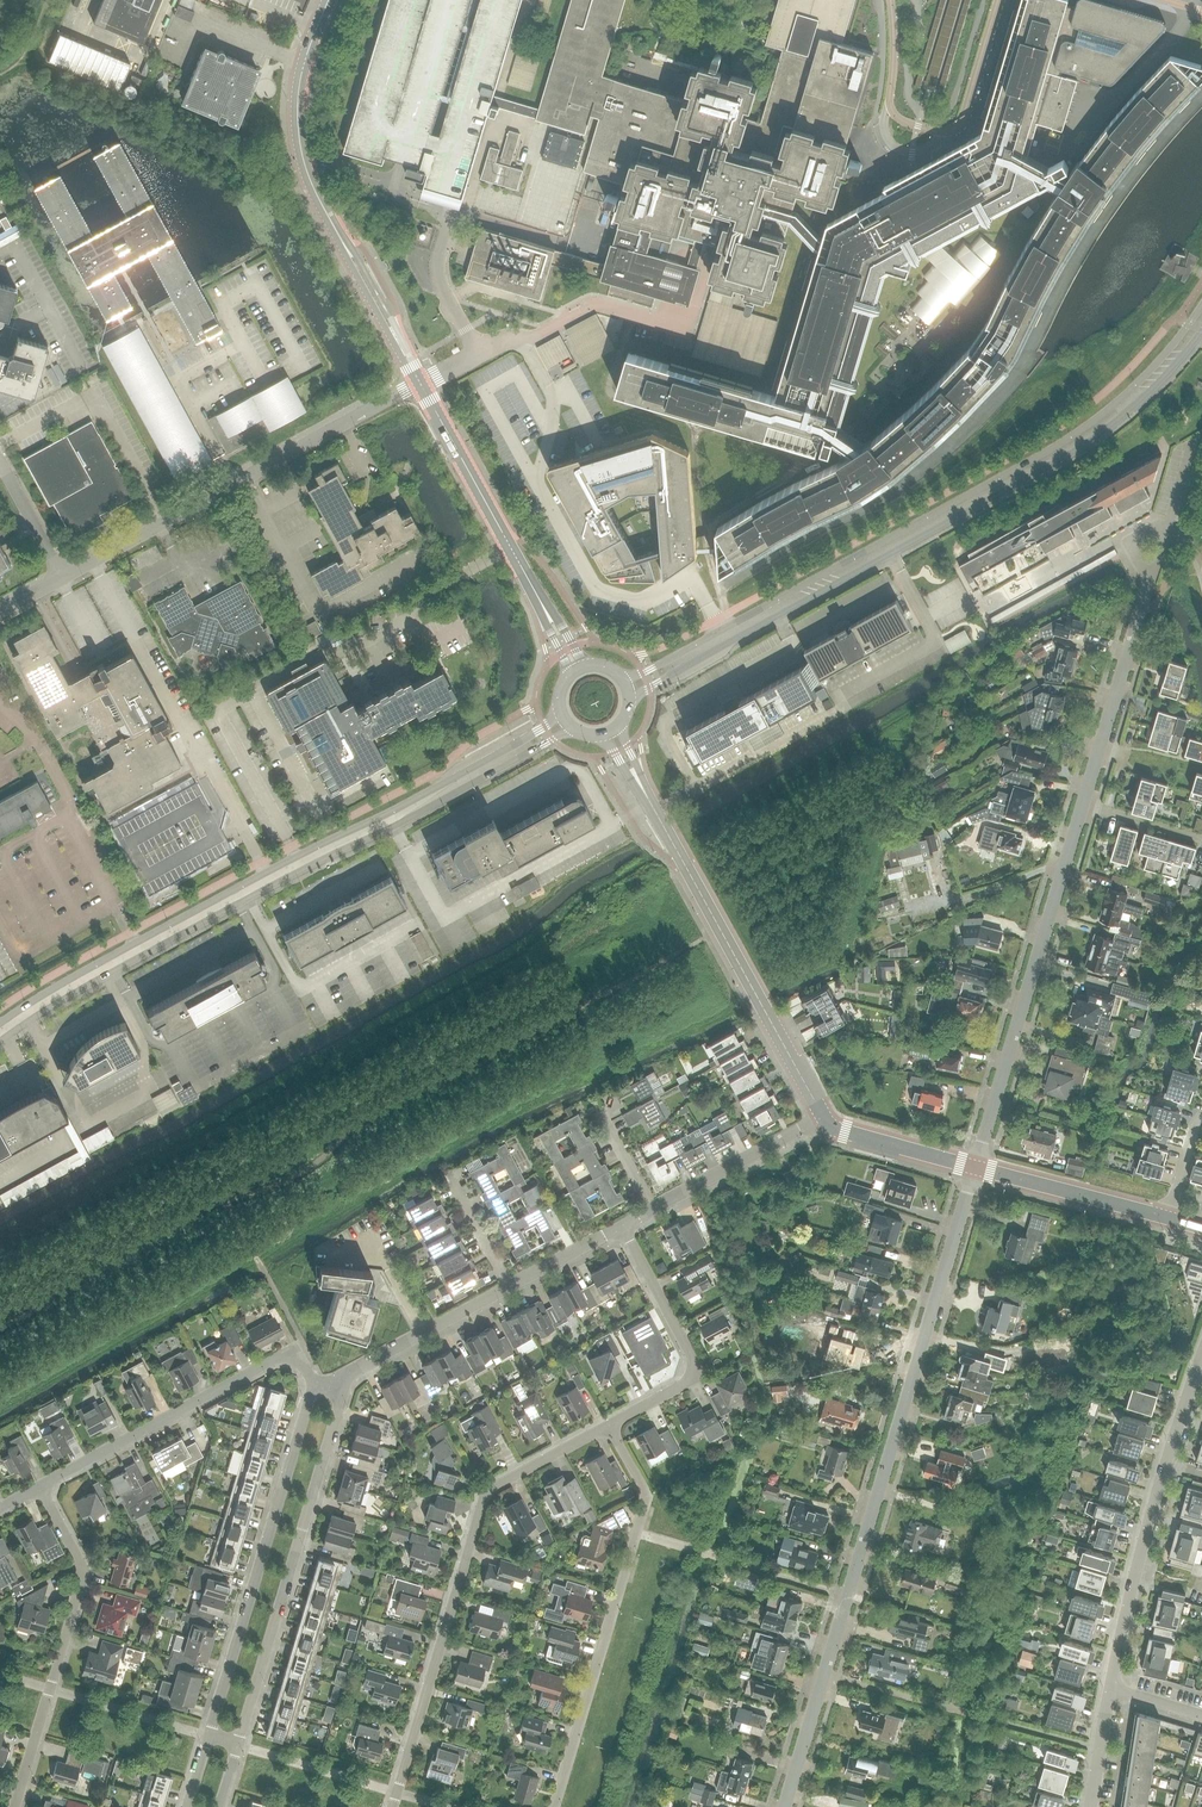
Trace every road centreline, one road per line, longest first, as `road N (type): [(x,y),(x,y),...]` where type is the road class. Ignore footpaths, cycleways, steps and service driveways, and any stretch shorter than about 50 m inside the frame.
road 1 (secondary): [(1201,306),(1138,384),(1032,461),(771,607),(621,679)]
road 2 (secondary): [(629,705),(1037,477),(1137,405),(1201,334)]
road 3 (residential): [(784,1806),(975,1167)]
road 4 (secondary): [(0,1045),(73,996),(576,730)]
road 5 (secondary): [(560,712),(468,771),(134,944),(0,1023)]
road 6 (residential): [(394,1806),(482,1493),(611,1430)]
road 7 (tertiary): [(825,1119),(612,731)]
road 8 (tertiary): [(328,0),(300,82),(304,161),(419,383)]
road 9 (residential): [(419,383),(62,579)]
road 10 (residential): [(555,1806),(645,1503),(611,1430)]
road 11 (residential): [(238,1746),(348,1379)]
road 12 (residential): [(975,1167),(1083,806)]
road 13 (residential): [(316,1387),(210,1737)]
road 14 (residential): [(1110,1690),(1201,1355)]
road 15 (residential): [(14,1806),(86,1572),(40,1487)]
road 16 (tertiary): [(419,383),(579,669)]
road 17 (residential): [(40,1487),(288,1355),(316,1387)]
road 18 (residential): [(611,1430),(685,1387),(692,1372),(691,1354),(622,1230)]
road 19 (tertiary): [(1167,1218),(975,1167)]
road 20 (residential): [(653,1214),(825,1119)]
road 21 (residential): [(1083,806),(1136,625)]
road 22 (residential): [(348,1379),(509,1290)]
road 23 (tertiary): [(975,1167),(840,1130),(825,1119)]
road 24 (residential): [(0,466),(62,579)]
road 25 (residential): [(509,1290),(622,1230)]

